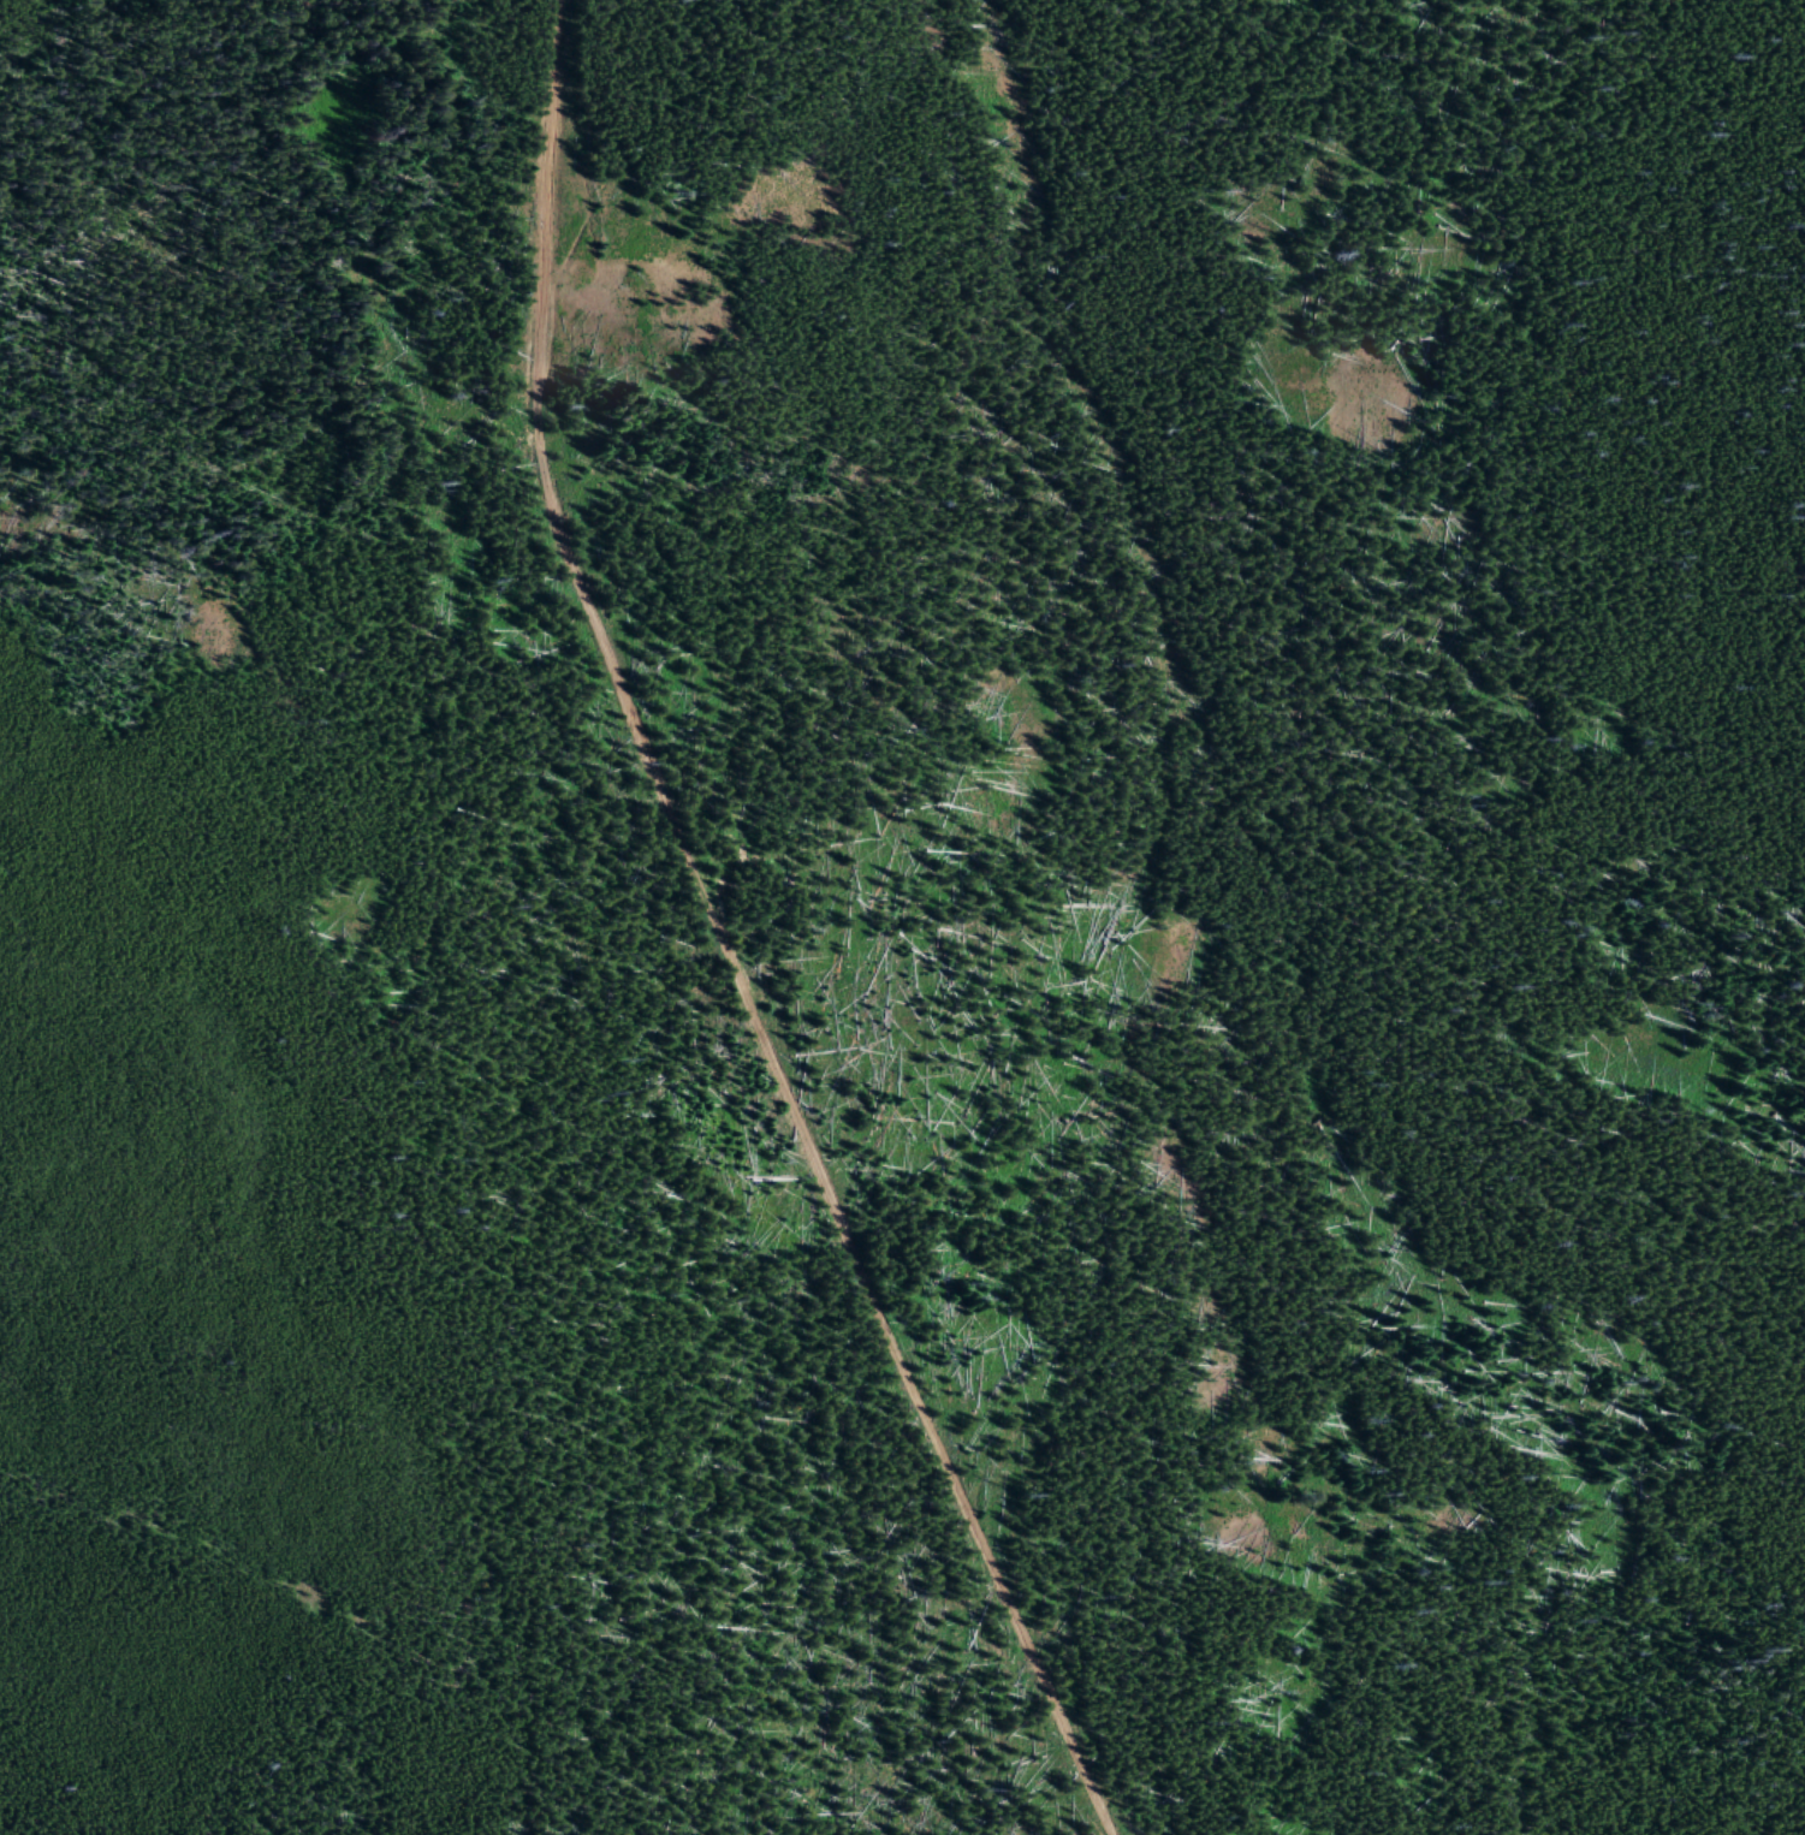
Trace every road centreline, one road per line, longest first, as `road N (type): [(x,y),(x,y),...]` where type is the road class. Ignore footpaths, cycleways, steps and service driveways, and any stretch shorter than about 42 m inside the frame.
road 1 (track): [(1098,1834),(990,1603),(678,871),(530,482),(558,0)]

